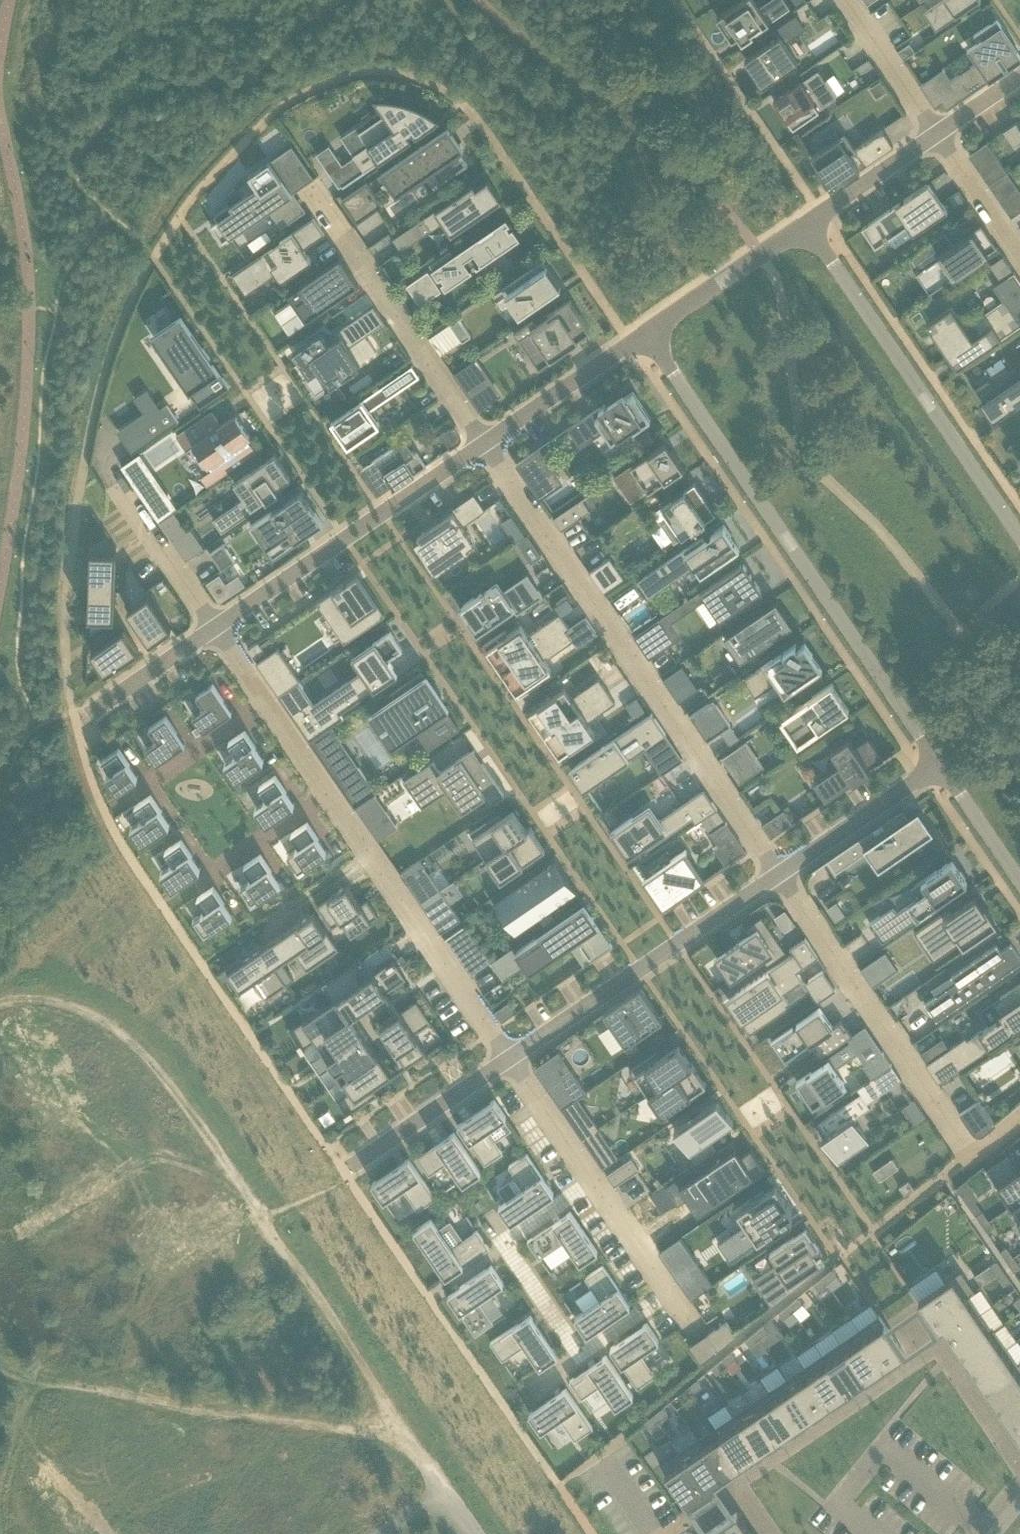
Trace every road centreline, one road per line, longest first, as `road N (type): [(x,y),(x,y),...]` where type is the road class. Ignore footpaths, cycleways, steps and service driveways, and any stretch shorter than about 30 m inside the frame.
road 1 (unclassified): [(391,1440),(347,1336),(135,1047),(91,1020),(41,1007),(0,1017)]
road 2 (residential): [(646,335),(942,767)]
road 3 (residential): [(485,445),(774,878)]
road 4 (residential): [(215,632),(508,1061)]
road 5 (residential): [(1019,536),(805,227)]
road 6 (residential): [(774,878),(974,1157)]
road 7 (unclassified): [(67,1384),(391,1440)]
road 8 (residential): [(215,632),(485,445)]
road 9 (residential): [(508,1061),(774,878)]
road 10 (residential): [(322,203),(485,445)]
road 11 (residential): [(774,878),(942,767)]
road 12 (residential): [(485,445),(646,335)]
road 13 (residential): [(805,227),(646,335)]
road 14 (residential): [(347,1164),(508,1061)]
road 15 (residential): [(118,493),(215,632)]
road 16 (residential): [(937,135),(845,0)]
road 17 (residential): [(805,227),(937,135)]
road 18 (residential): [(83,710),(215,632)]
road 19 (residential): [(1019,257),(937,135)]
road 20 (residential): [(508,1061),(589,1182)]
road 21 (residential): [(665,1295),(550,1375)]
road 22 (residential): [(942,767),(1019,884)]
road 23 (residential): [(589,1182),(665,1295)]

